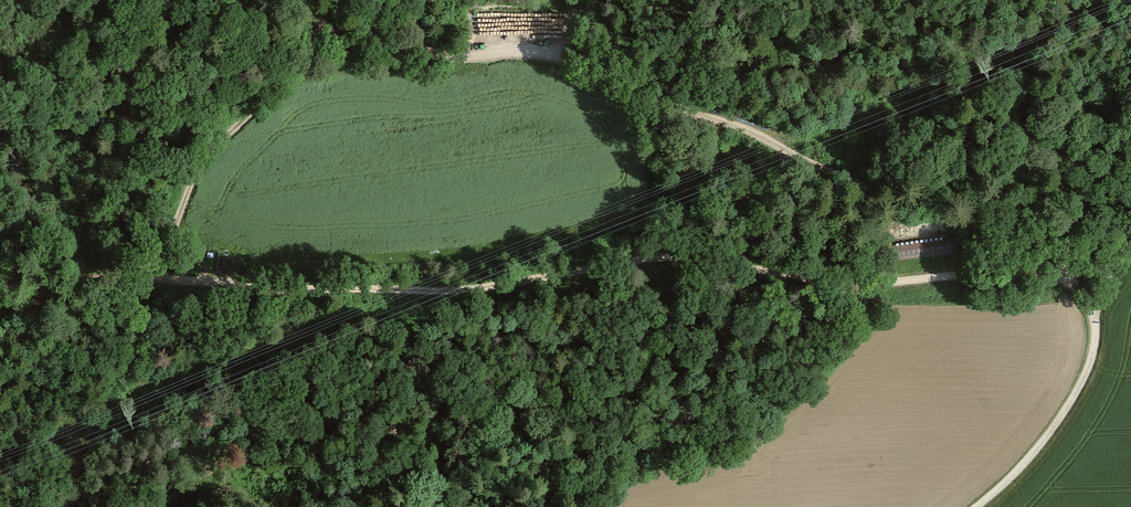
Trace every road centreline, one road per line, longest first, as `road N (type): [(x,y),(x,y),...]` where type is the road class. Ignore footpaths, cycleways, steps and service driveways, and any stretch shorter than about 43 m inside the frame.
road 1 (track): [(144,278),(214,149),(347,27),(429,52),(621,87),(898,195),(1009,192),(1042,214),(1066,276),(1130,249)]
road 2 (track): [(865,284),(655,258),(468,291),(213,286),(123,277),(37,284)]
road 3 (track): [(462,506),(674,402),(865,284),(1041,274),(1066,276),(1092,304)]
road 4 (track): [(976,506),(1022,466),(1070,404),(1090,362),(1092,304),(1130,249)]

